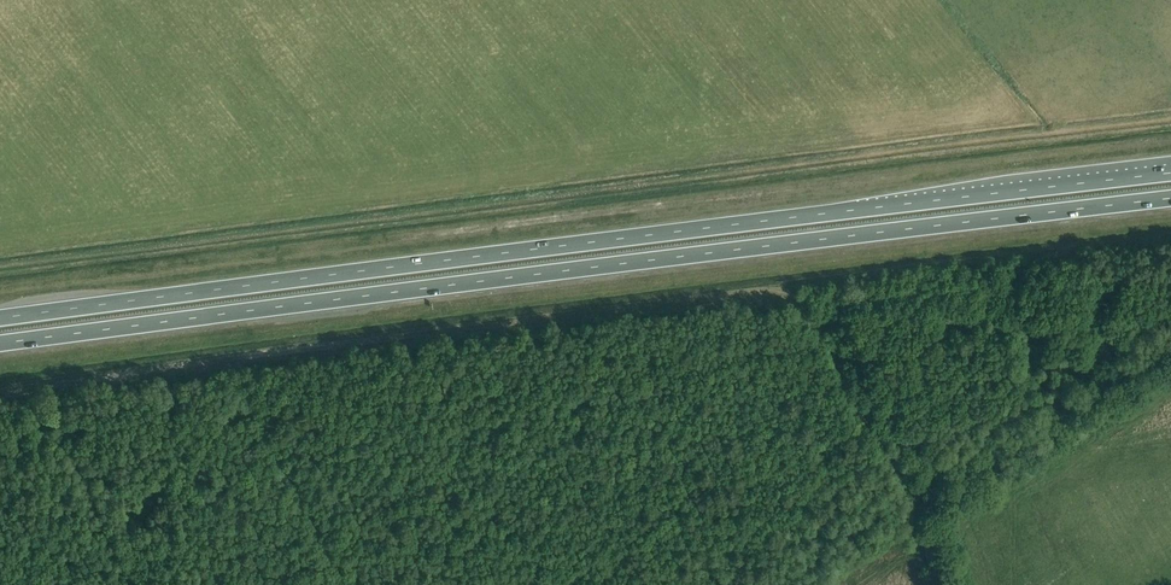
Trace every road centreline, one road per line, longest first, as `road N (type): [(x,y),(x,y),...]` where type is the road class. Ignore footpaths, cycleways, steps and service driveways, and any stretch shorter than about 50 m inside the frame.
road 1 (trunk): [(1170,173),(0,319)]
road 2 (trunk): [(0,344),(1170,199)]
road 3 (track): [(0,390),(771,290),(796,301),(914,494),(940,584)]

